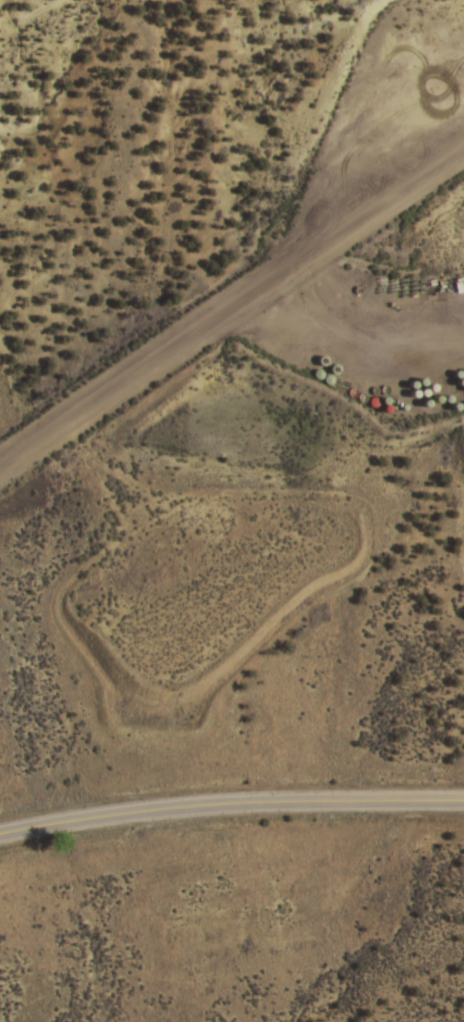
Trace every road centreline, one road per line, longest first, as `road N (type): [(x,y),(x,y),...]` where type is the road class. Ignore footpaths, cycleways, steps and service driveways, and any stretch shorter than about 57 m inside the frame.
road 1 (residential): [(0,469),(463,155)]
road 2 (tertiary): [(0,834),(218,803),(463,801)]

